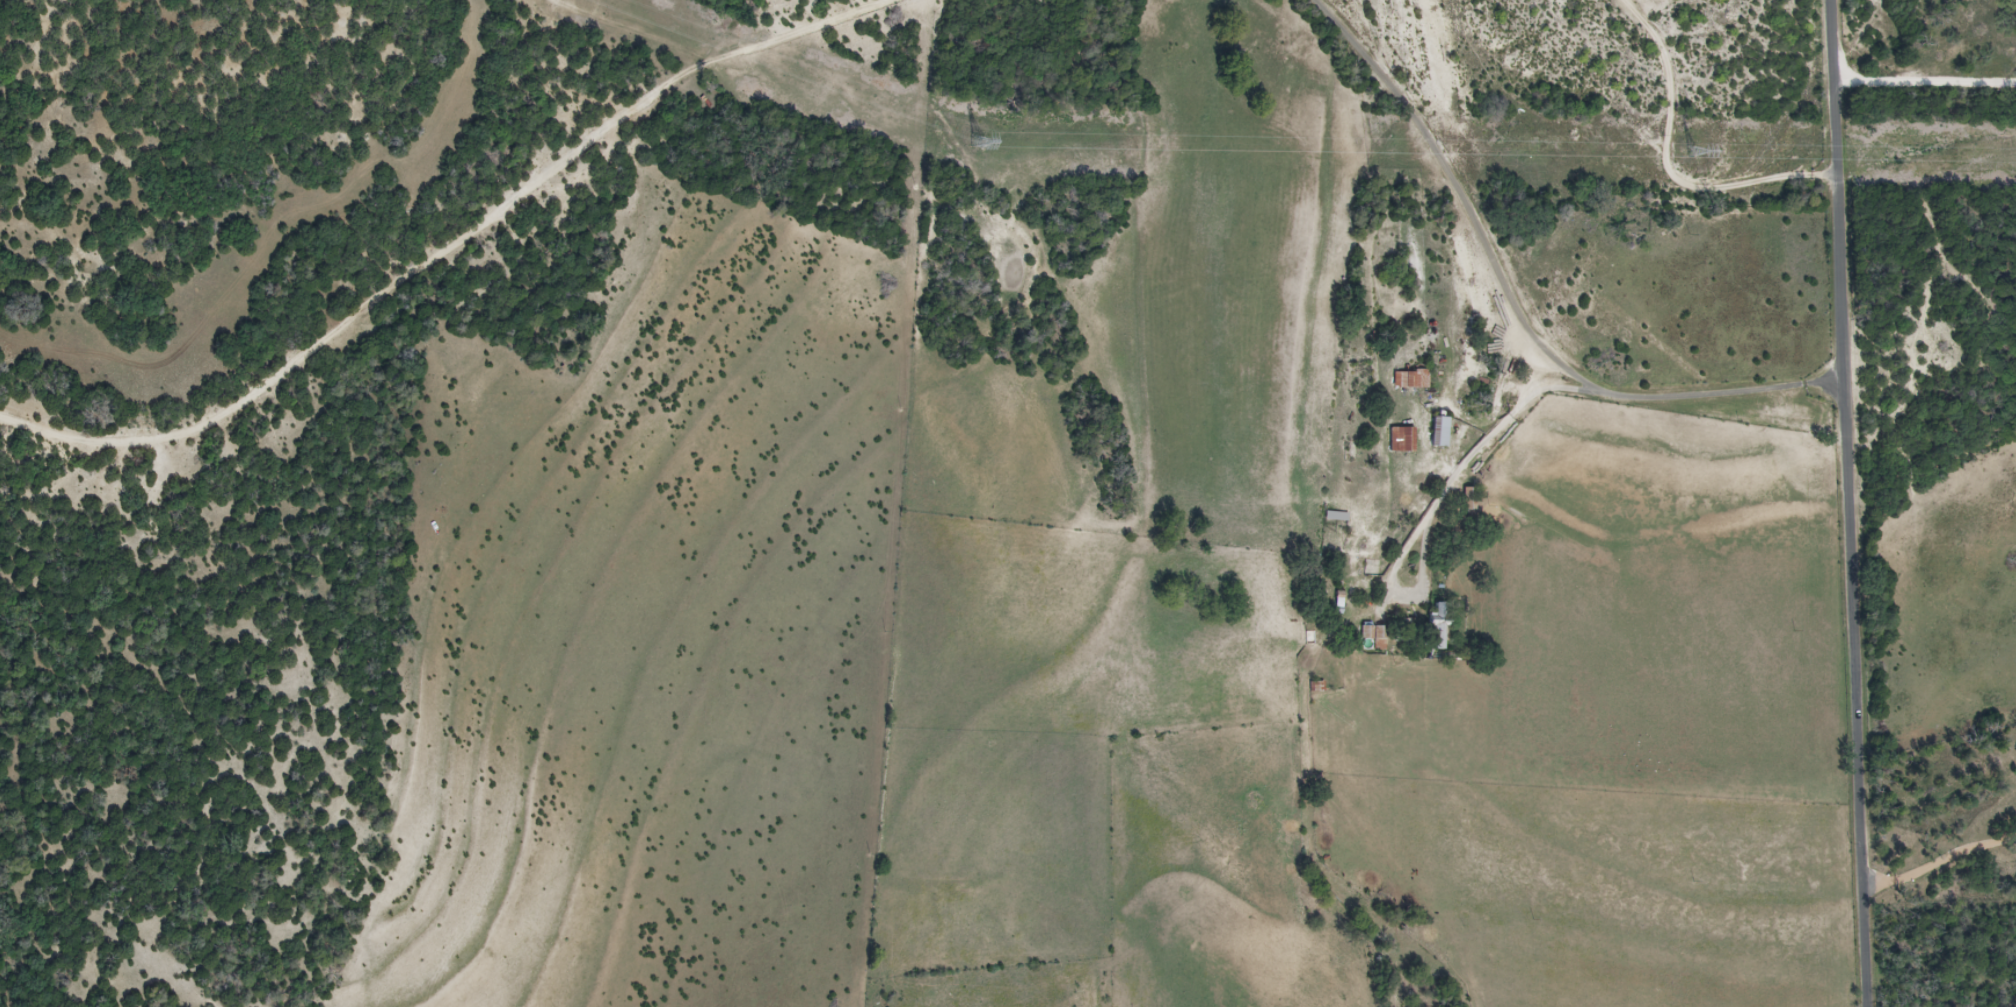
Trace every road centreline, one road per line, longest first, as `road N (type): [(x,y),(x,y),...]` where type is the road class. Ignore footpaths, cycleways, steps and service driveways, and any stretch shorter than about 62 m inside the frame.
road 1 (residential): [(0,417),(98,442),(196,429),(670,84),(887,0)]
road 2 (residential): [(1830,0),(1865,1006)]
road 3 (residential): [(1843,379),(1622,396),(1569,370),(1511,299),(1420,124),(1316,0)]

